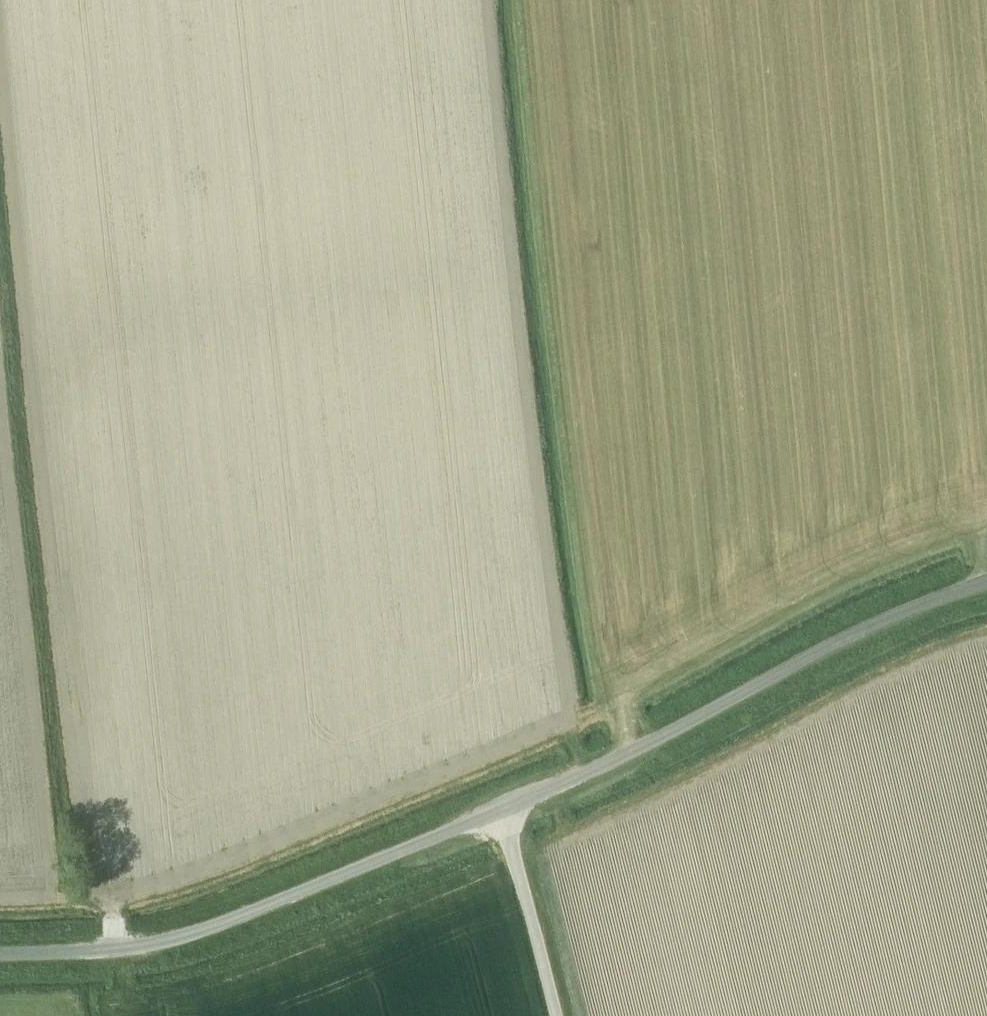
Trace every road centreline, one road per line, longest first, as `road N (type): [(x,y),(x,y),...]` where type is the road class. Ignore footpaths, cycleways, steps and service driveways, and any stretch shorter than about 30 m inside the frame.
road 1 (unclassified): [(0,954),(154,943),(226,919),(506,804),(831,638),(986,581)]

